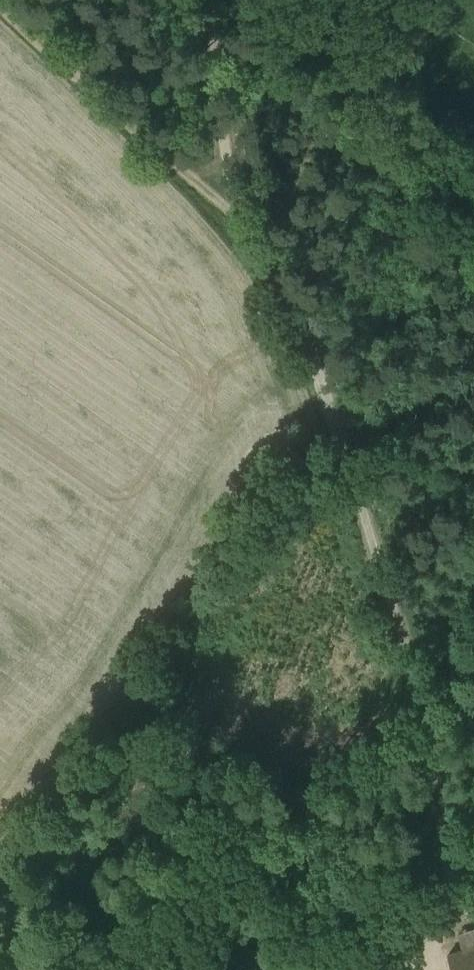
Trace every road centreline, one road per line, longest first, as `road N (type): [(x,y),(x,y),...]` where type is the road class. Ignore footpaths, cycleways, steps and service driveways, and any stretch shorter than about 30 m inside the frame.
road 1 (track): [(232,209),(277,285),(345,459),(444,787),(452,839)]
road 2 (track): [(232,209),(0,7)]
road 3 (track): [(213,0),(232,209)]
road 4 (track): [(452,839),(449,898),(418,969)]

